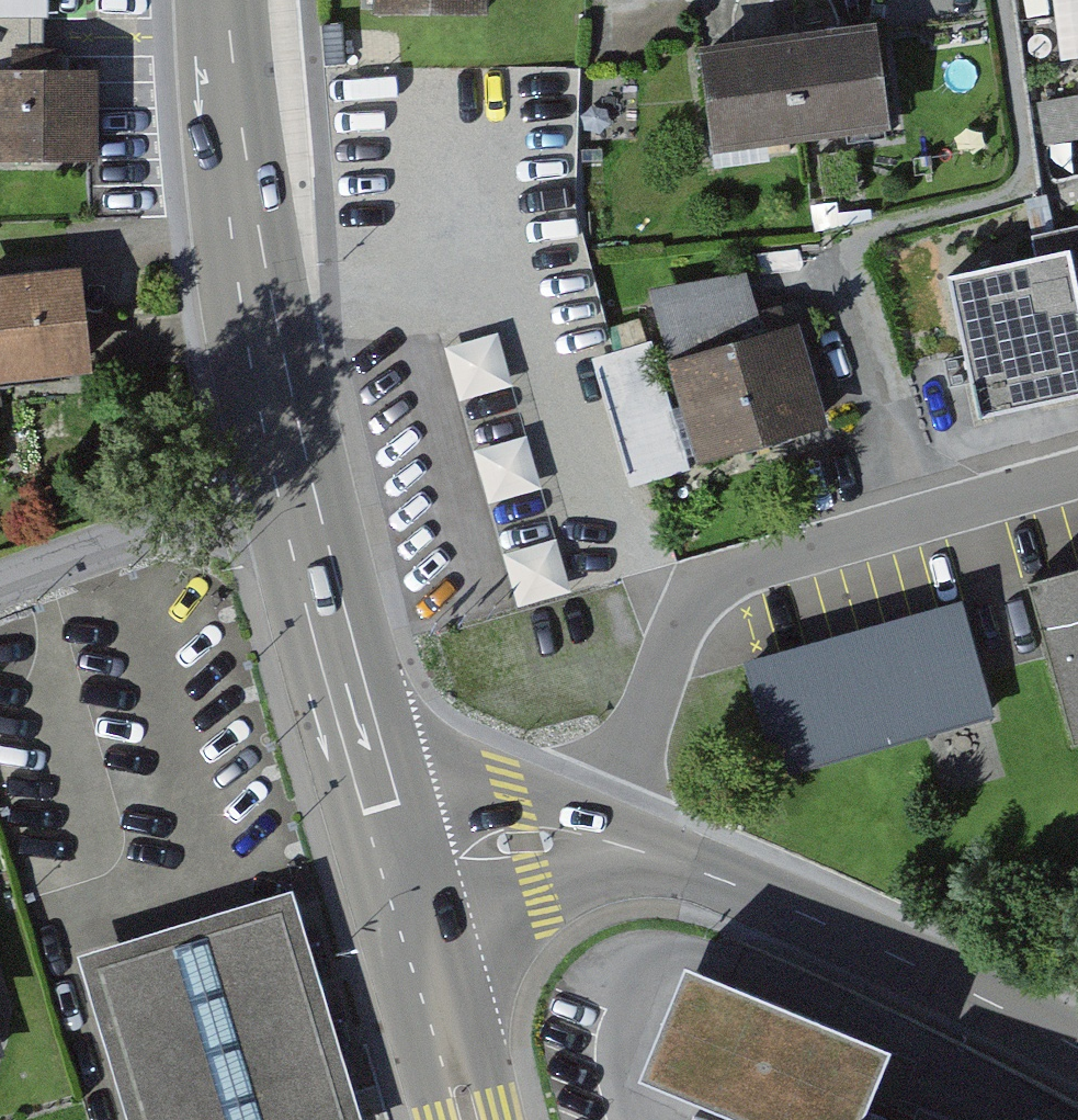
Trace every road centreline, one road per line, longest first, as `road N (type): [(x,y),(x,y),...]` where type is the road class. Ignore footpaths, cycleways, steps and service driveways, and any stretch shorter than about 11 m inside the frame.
road 1 (residential): [(596,839),(685,609),(705,586),(1077,475)]
road 2 (tertiary): [(1077,1040),(817,911),(596,839)]
road 3 (primary): [(294,478),(255,293),(227,0)]
road 4 (primary): [(401,871),(294,478)]
road 5 (residential): [(294,478),(104,541),(0,588)]
road 6 (primary): [(469,1119),(401,871)]
road 7 (tertiary): [(596,839),(526,842),(401,871)]

